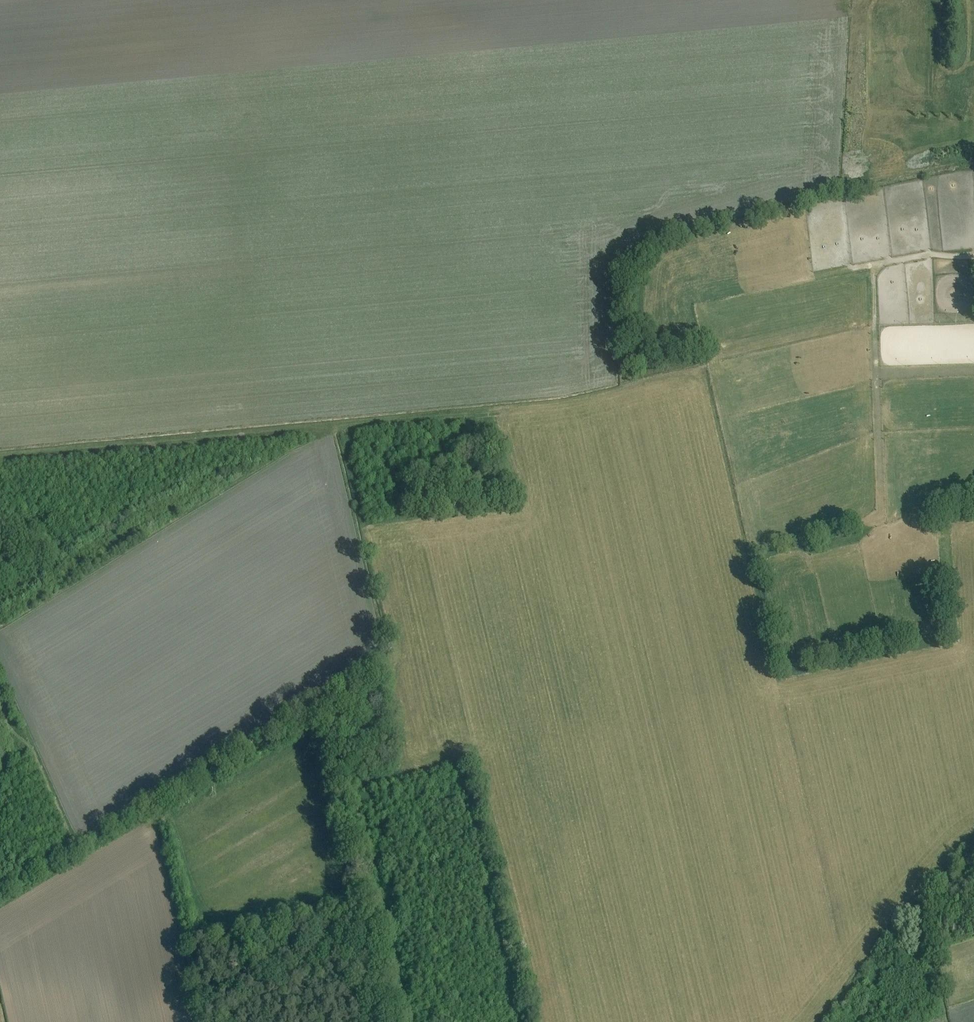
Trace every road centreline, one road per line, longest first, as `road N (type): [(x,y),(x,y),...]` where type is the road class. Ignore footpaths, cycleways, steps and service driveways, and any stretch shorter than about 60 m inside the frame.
road 1 (track): [(0,460),(495,411)]
road 2 (track): [(973,837),(810,1021)]

